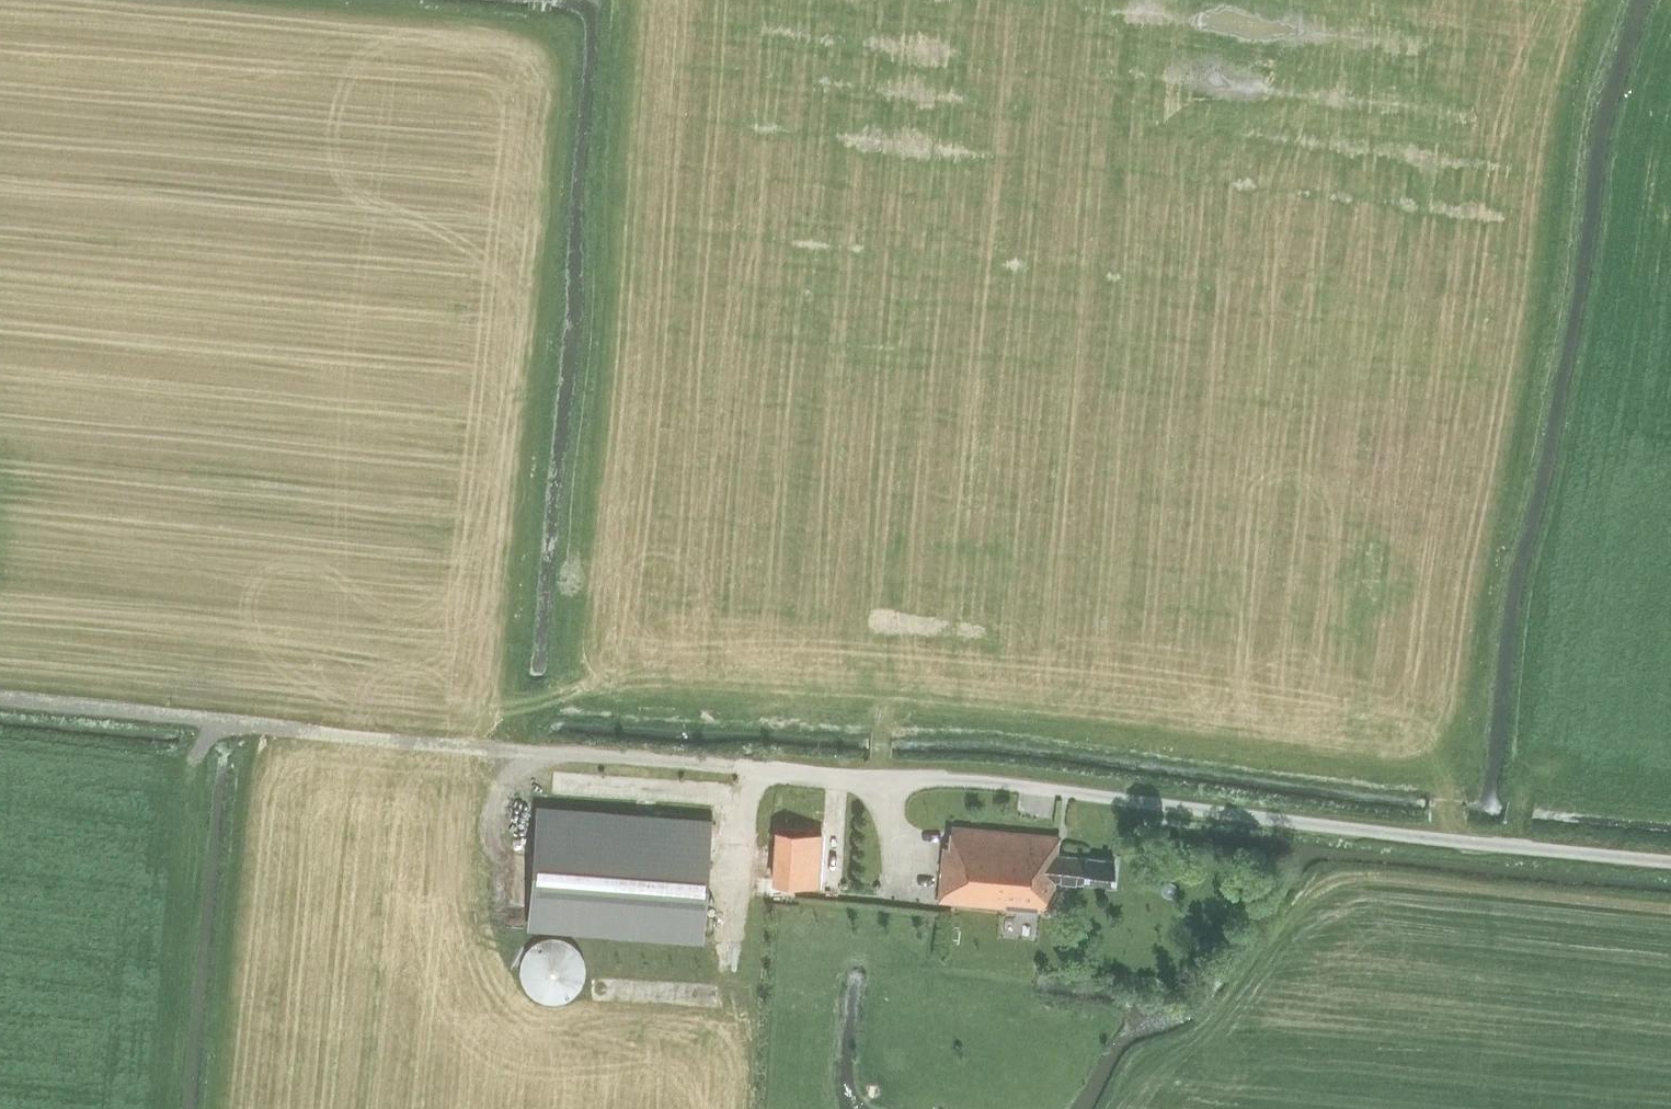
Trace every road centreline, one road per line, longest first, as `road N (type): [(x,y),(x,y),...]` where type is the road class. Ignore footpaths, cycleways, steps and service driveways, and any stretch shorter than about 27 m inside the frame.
road 1 (unclassified): [(1670,862),(1007,785),(838,779)]
road 2 (track): [(767,771),(0,699)]

